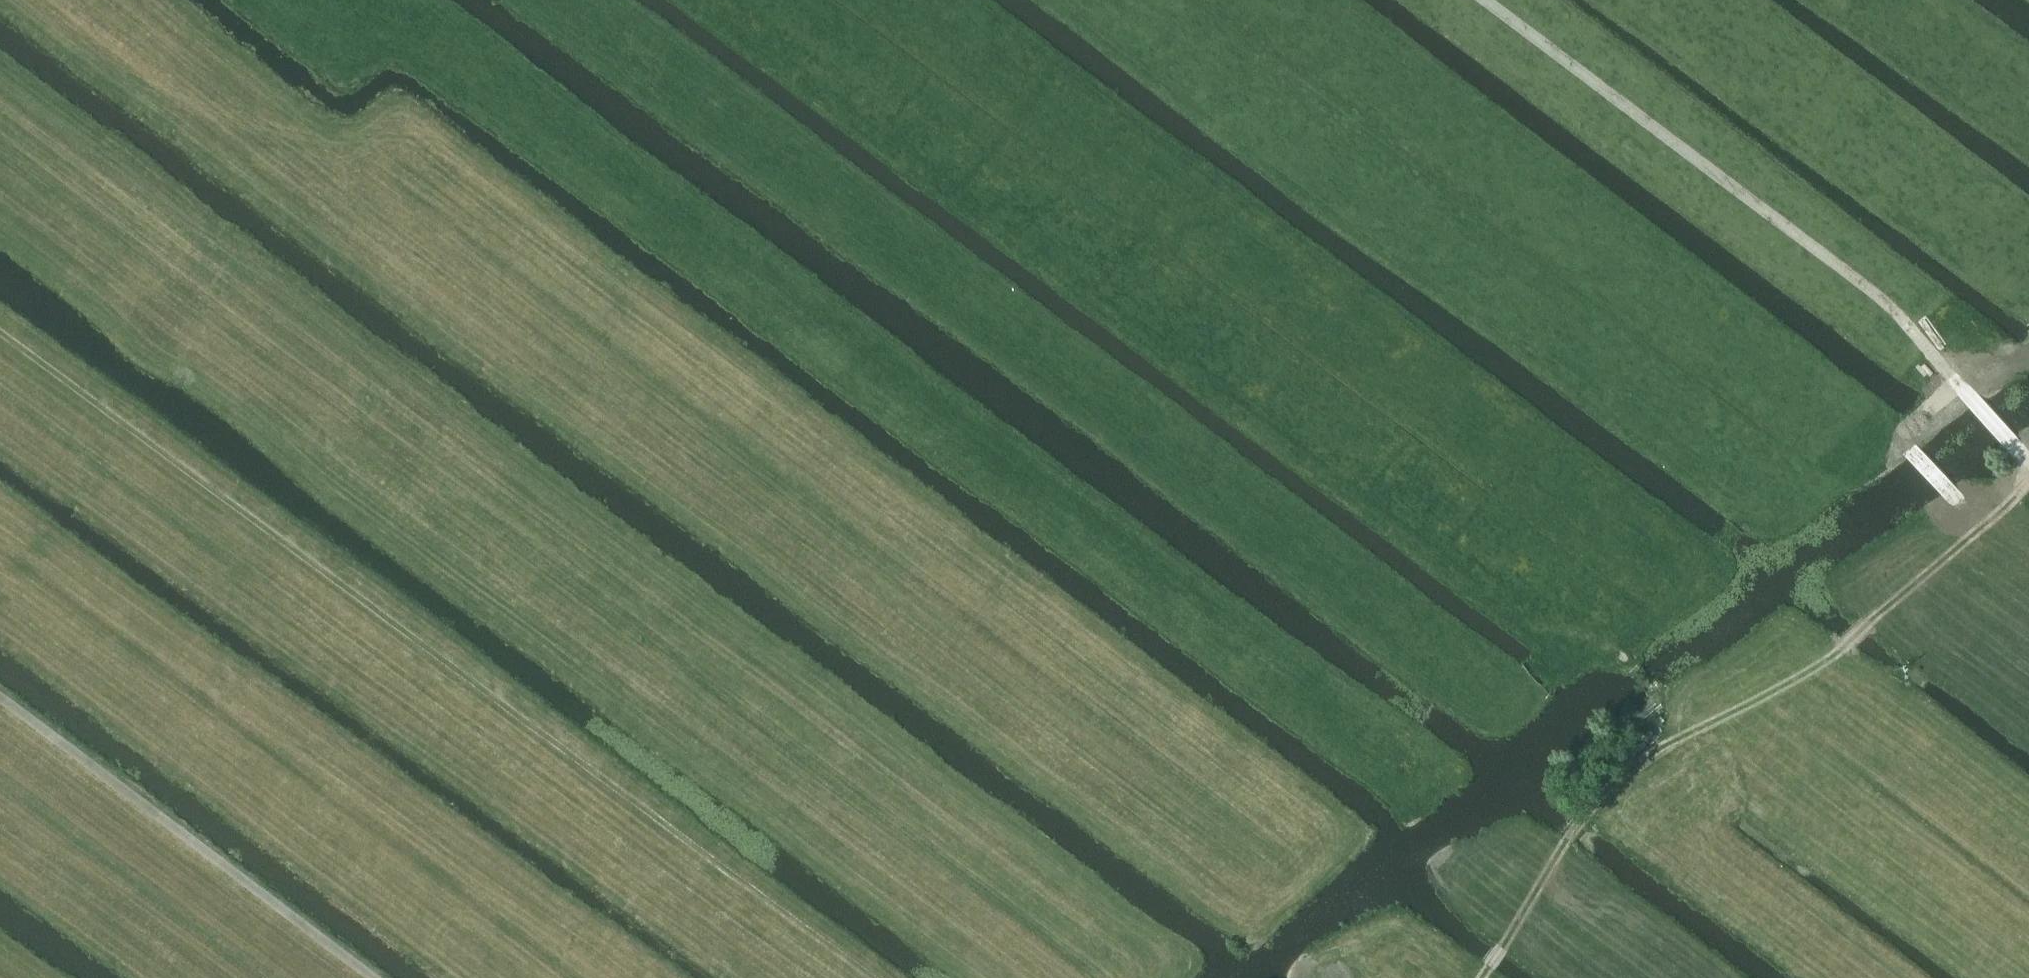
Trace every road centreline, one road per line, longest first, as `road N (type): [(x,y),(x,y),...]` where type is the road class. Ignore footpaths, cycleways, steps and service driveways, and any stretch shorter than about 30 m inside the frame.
road 1 (track): [(2028,464),(1895,314),(1480,0)]
road 2 (track): [(1590,812),(1617,781),(1846,650),(2006,513),(2028,470)]
road 3 (track): [(370,977),(0,701)]
road 4 (track): [(1486,977),(1569,849)]

